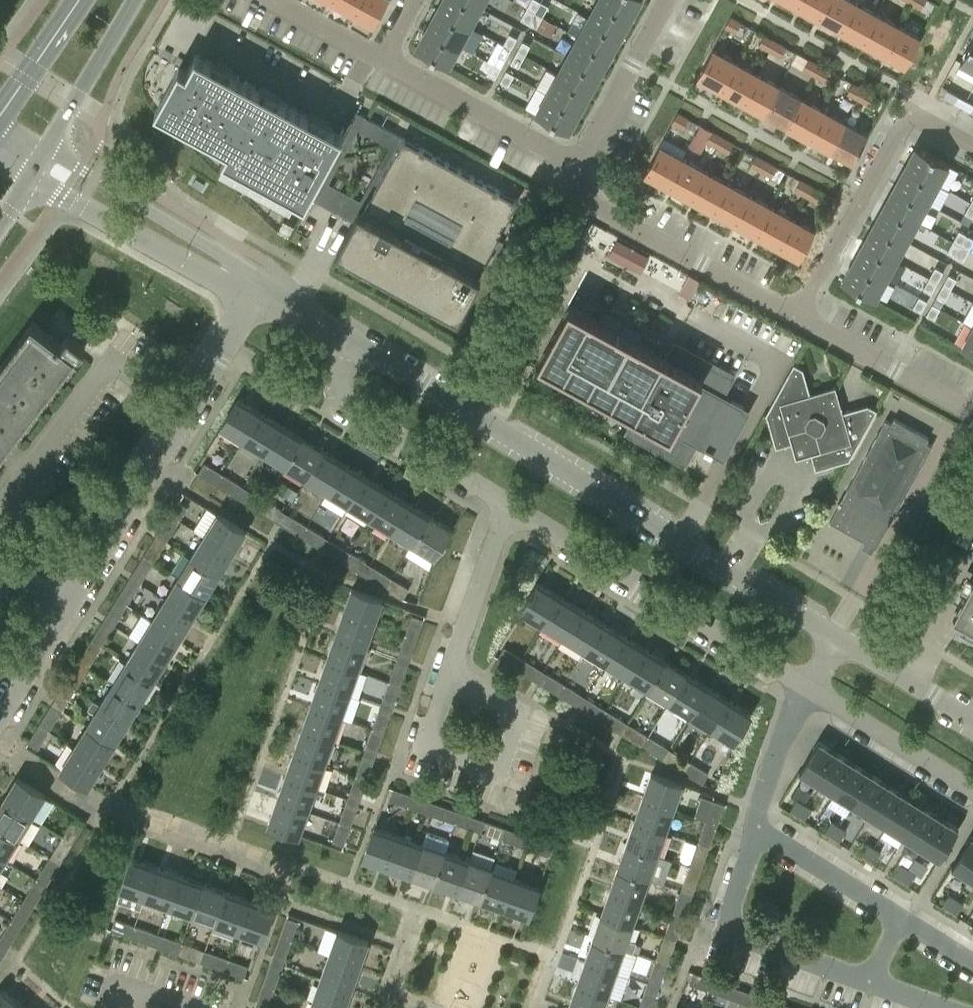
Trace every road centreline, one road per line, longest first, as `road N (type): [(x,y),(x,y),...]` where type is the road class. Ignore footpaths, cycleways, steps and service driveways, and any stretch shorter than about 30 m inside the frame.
road 1 (residential): [(841,636),(355,346)]
road 2 (residential): [(260,290),(0,714)]
road 3 (residential): [(807,692),(509,513)]
road 4 (residential): [(972,146),(924,120),(898,131),(798,314)]
road 5 (residential): [(798,314),(577,191),(576,163)]
road 6 (residential): [(509,513),(348,414),(334,390),(355,346)]
road 7 (unclassified): [(260,290),(248,273),(48,149)]
road 8 (unclassified): [(32,176),(260,290)]
road 9 (residential): [(870,984),(741,941),(734,920),(762,837)]
road 10 (residential): [(382,59),(576,163)]
road 11 (residential): [(972,409),(798,314)]
road 12 (residential): [(972,793),(807,692)]
road 13 (residential): [(576,163),(668,0)]
road 14 (residential): [(455,676),(509,513)]
road 15 (tertiary): [(48,149),(130,0)]
road 16 (residential): [(455,676),(434,734),(438,757),(485,773),(512,763)]
road 17 (residential): [(762,837),(897,920)]
road 18 (residential): [(762,837),(770,770),(807,692)]
road 19 (residential): [(972,714),(841,636)]
road 20 (tertiary): [(83,0),(2,122)]
road 21 (residential): [(512,763),(523,734),(518,718),(455,676)]
road 22 (residential): [(276,0),(382,59)]

